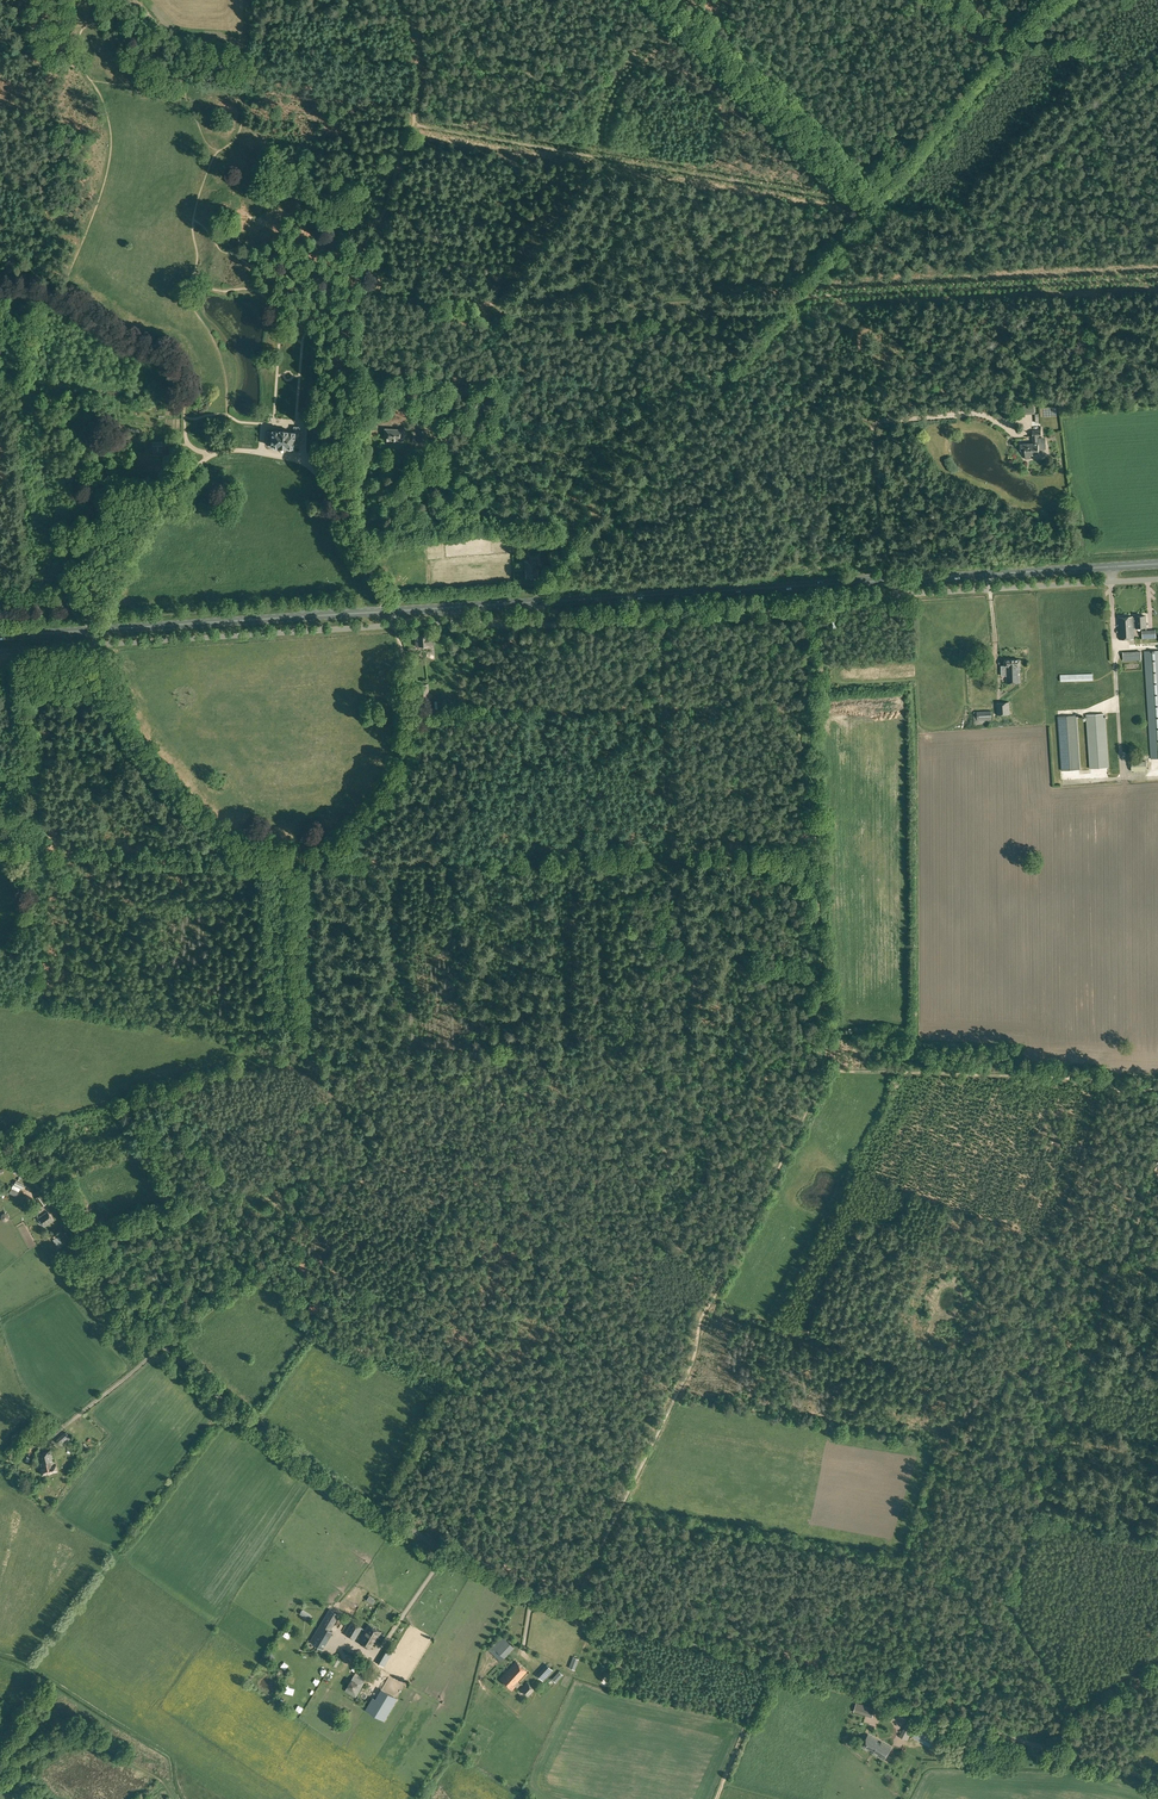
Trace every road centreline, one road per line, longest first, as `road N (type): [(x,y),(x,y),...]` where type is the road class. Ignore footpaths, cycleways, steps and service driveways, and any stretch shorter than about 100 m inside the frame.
road 1 (unclassified): [(1157,1780),(504,1588),(228,1405),(162,1344),(79,1225),(31,1166),(0,1144)]
road 2 (track): [(573,1609),(694,1356),(700,1316),(825,1069)]
road 3 (track): [(276,861),(813,857)]
road 4 (track): [(412,122),(384,213),(363,250),(349,519)]
road 5 (track): [(795,297),(539,602)]
road 6 (track): [(795,297),(1157,279)]
road 7 (track): [(42,996),(43,860),(264,861)]
road 8 (unclassified): [(538,625),(802,613),(886,597)]
road 9 (primary): [(539,602),(885,579)]
road 10 (track): [(261,453),(264,424),(271,422),(304,425),(303,460),(509,440)]
road 11 (unclassified): [(91,646),(396,625)]
road 12 (track): [(877,204),(656,0)]
road 13 (track): [(825,1069),(807,1048),(782,1040),(749,1043),(707,1012),(679,931),(667,858)]
road 14 (primary): [(89,630),(387,609)]
road 15 (track): [(0,290),(46,292),(149,357),(181,402),(187,442),(207,453)]
road 16 (track): [(91,646),(128,734),(163,780),(264,861)]
road 17 (track): [(596,155),(788,187),(845,200),(868,215)]
road 18 (track): [(396,625),(410,681),(397,777),(358,830),(307,861)]
road 19 (track): [(162,1344),(379,1169)]
road 20 (track): [(1056,0),(877,204)]
road 21 (track): [(825,1069),(812,830)]
road 22 (track): [(665,621),(667,858)]
road 23 (track): [(89,630),(106,559),(140,512),(207,453)]
road 24 (track): [(29,650),(43,860)]
road 25 (track): [(412,122),(596,155)]
road 26 (track): [(207,453),(303,460),(349,519)]
road 27 (track): [(812,830),(804,662)]
road 28 (track): [(181,402),(15,388)]
road 29 (primary): [(387,609),(539,602)]
road 30 (unclassified): [(396,625),(538,625)]
road 31 (track): [(401,0),(416,48),(412,122)]
road 32 (primary): [(984,573),(1108,567)]
road 33 (track): [(877,204),(795,297)]
road 34 (unclassified): [(986,589),(1109,582)]

